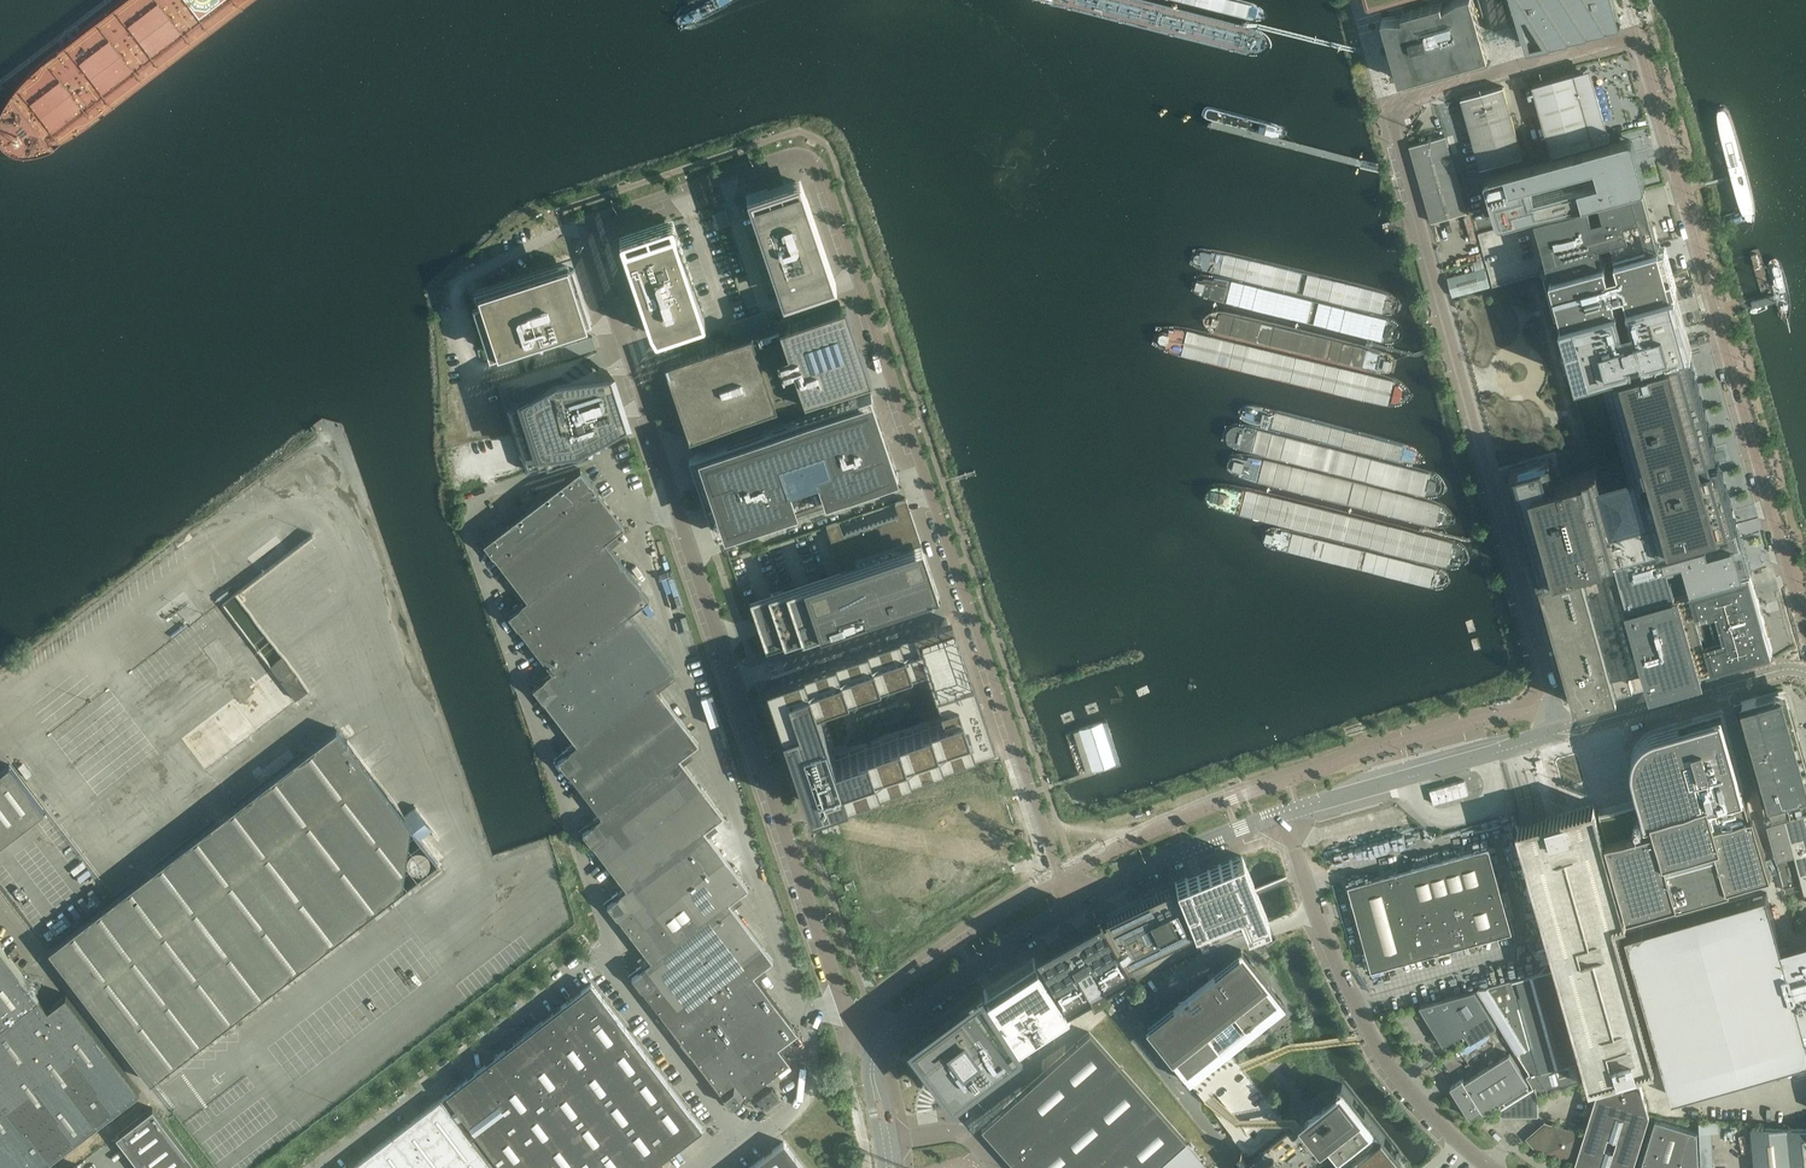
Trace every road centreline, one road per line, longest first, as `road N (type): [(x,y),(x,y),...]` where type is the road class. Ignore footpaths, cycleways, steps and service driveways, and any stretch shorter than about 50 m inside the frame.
road 1 (unclassified): [(1805,608),(1644,46),(1624,37),(1398,103),(1390,114),(1393,135),(1558,733)]
road 2 (unclassified): [(1073,906),(823,174),(805,157),(775,158),(610,214),(594,230),(592,251),(677,507)]
road 3 (unclassified): [(608,950),(470,543),(471,510),(487,494),(597,455),(633,521)]
road 4 (unclassified): [(633,521),(783,975),(804,1014)]
road 5 (unclassified): [(843,1002),(677,507)]
road 6 (unclassified): [(1491,1167),(1428,1111),(1375,1043),(1318,918),(1284,813)]
road 7 (unclassified): [(608,950),(585,959),(314,1167)]
road 8 (residential): [(1805,672),(1779,670),(1558,733)]
road 9 (unclassified): [(608,950),(611,971),(745,1147)]
road 10 (unclassified): [(1073,906),(975,967),(879,1042)]
road 11 (unclassified): [(1284,813),(1073,906)]
road 12 (unclassified): [(804,1014),(812,1031),(806,1091),(745,1147)]
road 13 (residential): [(1558,733),(1405,778)]
road 14 (unclassified): [(1405,778),(1284,813)]

